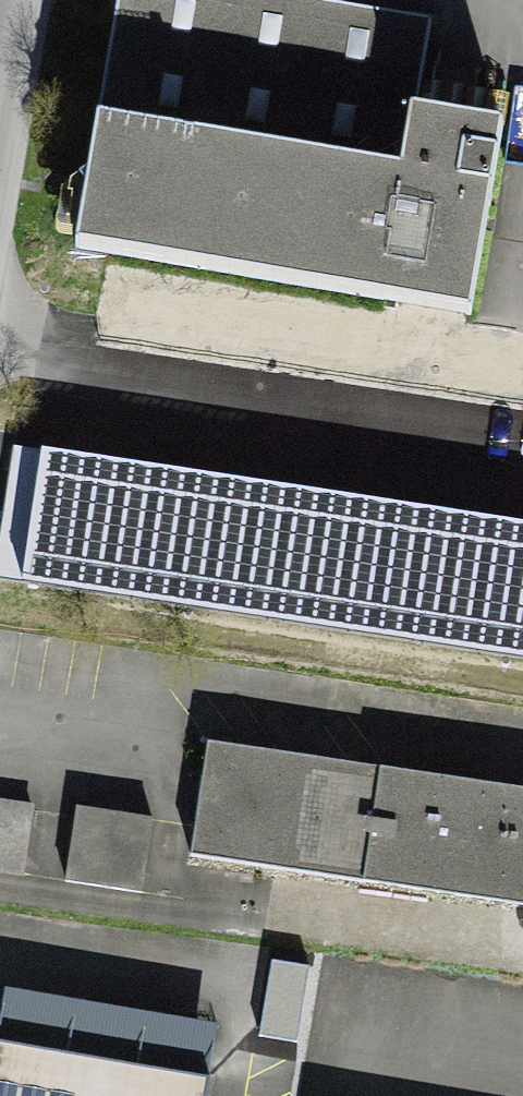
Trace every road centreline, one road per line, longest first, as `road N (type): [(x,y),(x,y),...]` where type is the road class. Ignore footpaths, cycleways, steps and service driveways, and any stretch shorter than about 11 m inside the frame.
road 1 (residential): [(0,348),(496,426),(522,261)]
road 2 (residential): [(0,139),(22,0)]

